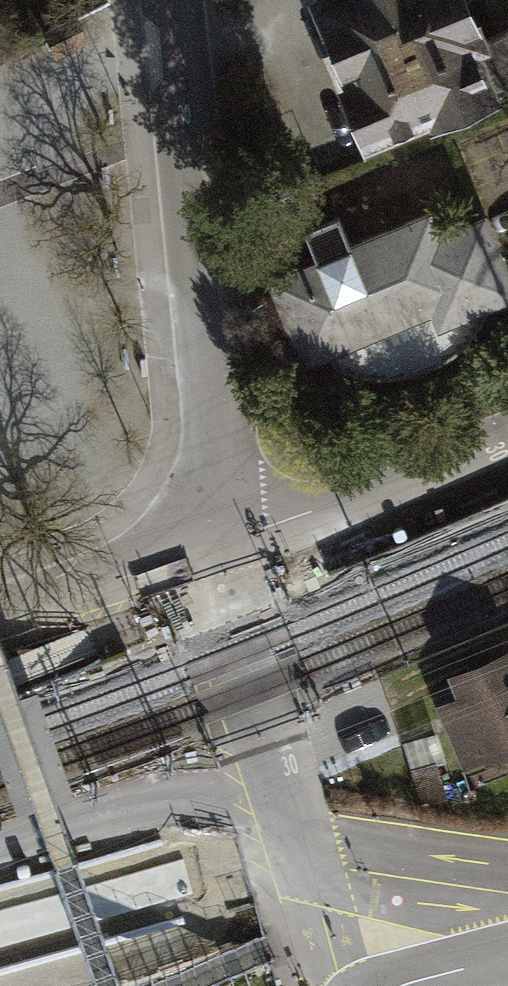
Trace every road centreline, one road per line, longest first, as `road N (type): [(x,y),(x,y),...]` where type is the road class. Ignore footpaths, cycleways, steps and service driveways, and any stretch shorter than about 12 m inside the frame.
road 1 (residential): [(221,544),(169,0)]
road 2 (residential): [(339,985),(252,688),(221,544)]
road 3 (residential): [(221,544),(507,431)]
road 4 (residential): [(0,617),(221,544)]

